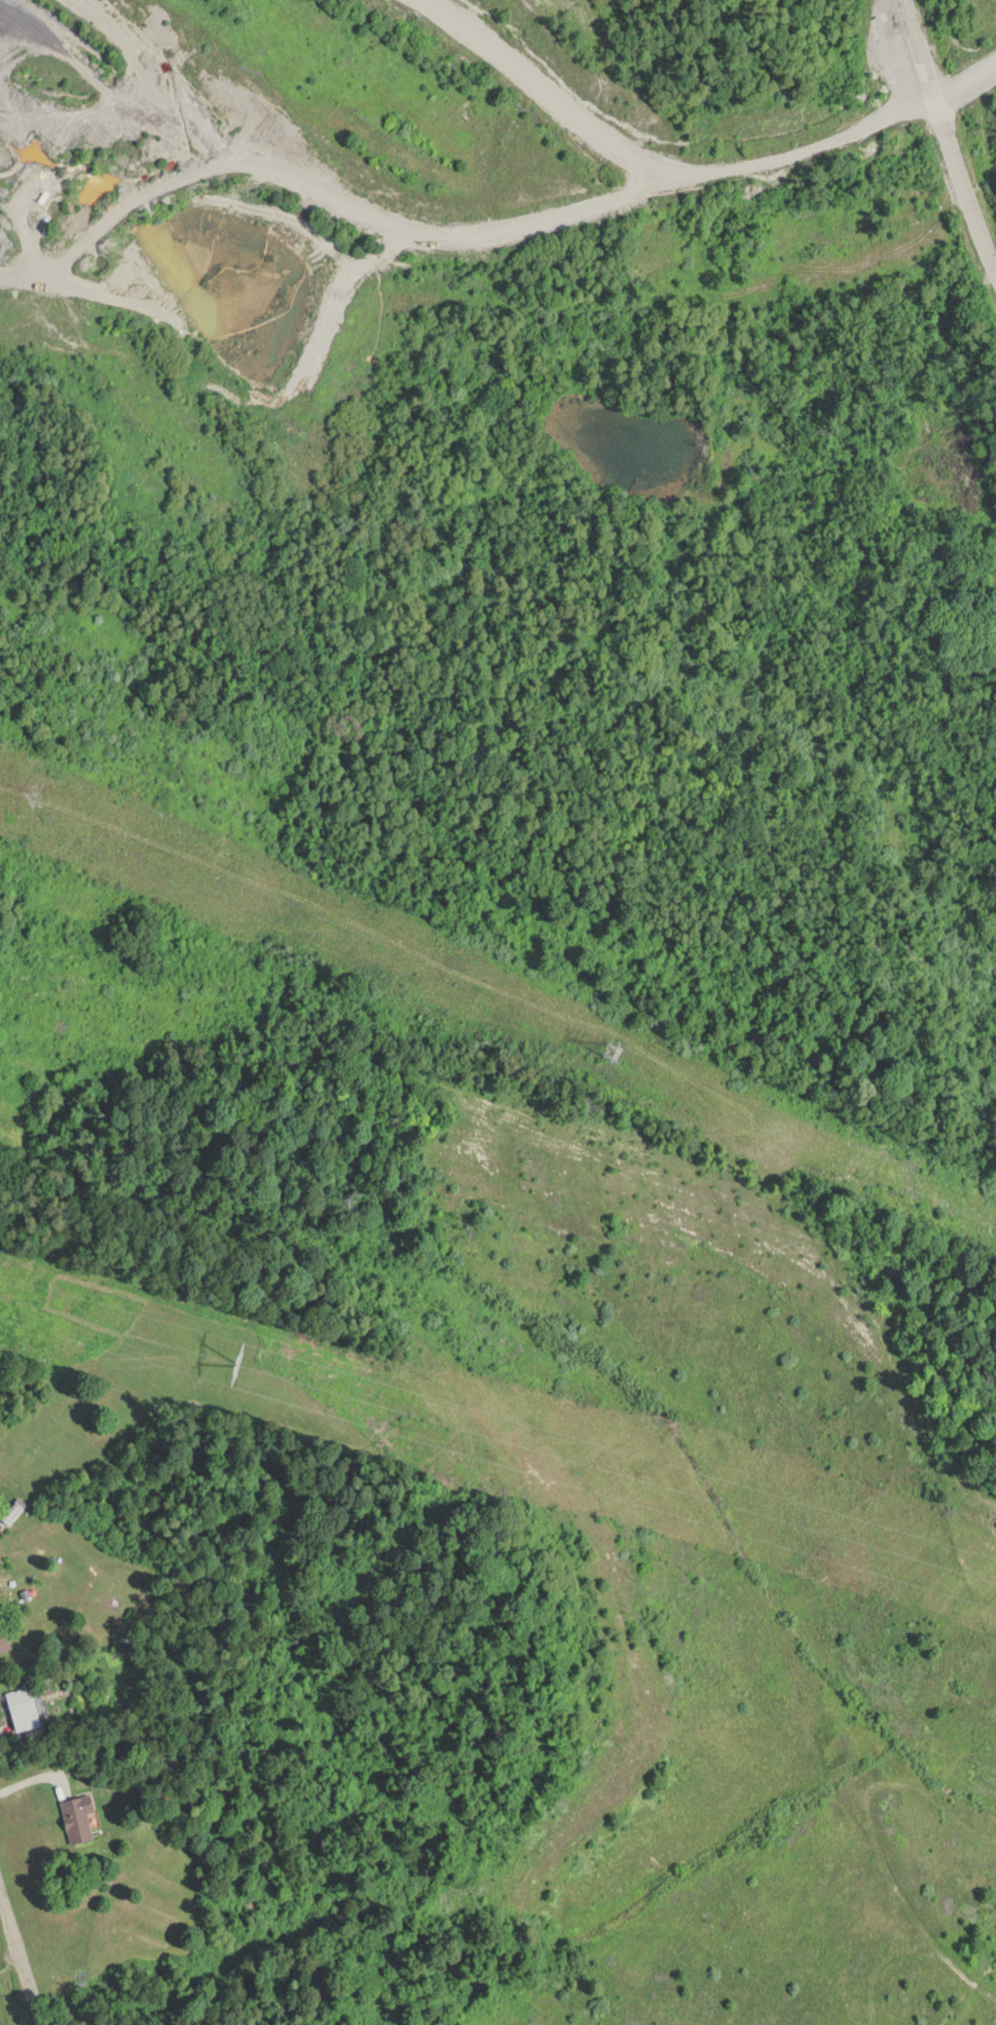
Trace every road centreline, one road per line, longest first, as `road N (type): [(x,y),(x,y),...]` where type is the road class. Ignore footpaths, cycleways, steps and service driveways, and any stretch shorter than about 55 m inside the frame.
road 1 (residential): [(905,0),(942,136),(995,261)]

